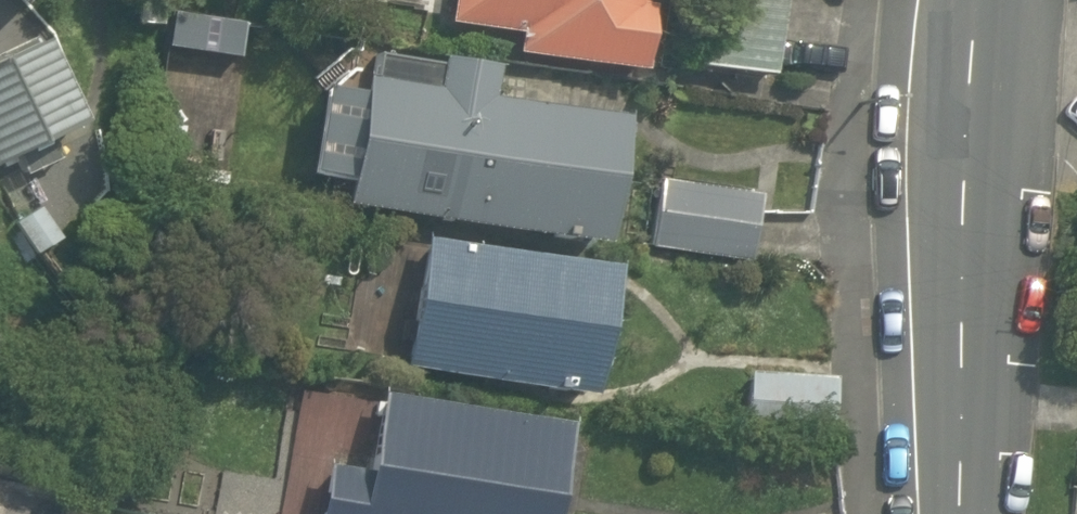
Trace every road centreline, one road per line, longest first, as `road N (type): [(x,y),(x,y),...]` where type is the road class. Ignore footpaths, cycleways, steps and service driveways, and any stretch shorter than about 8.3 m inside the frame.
road 1 (residential): [(959,513),(976,0)]

